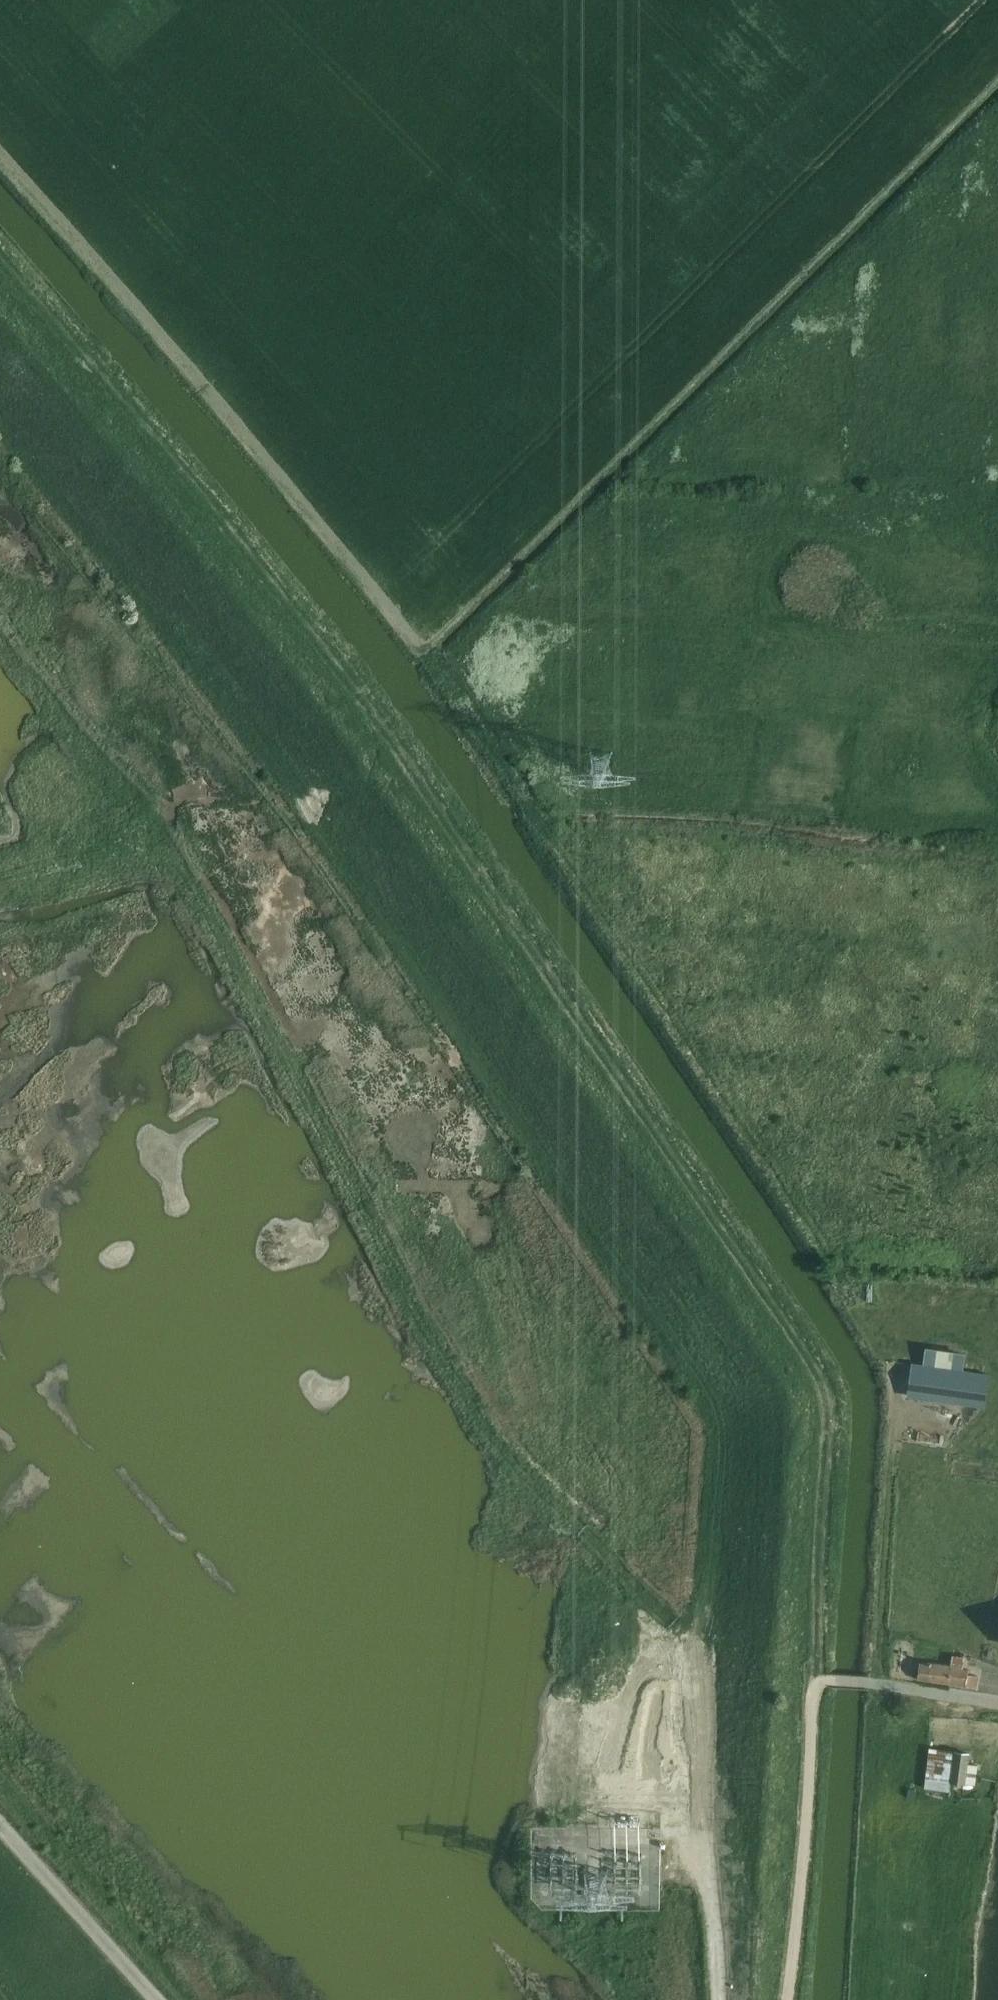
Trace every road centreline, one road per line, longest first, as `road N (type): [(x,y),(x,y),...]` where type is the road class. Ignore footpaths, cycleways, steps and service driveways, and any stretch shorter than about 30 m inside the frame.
road 1 (track): [(784,1999),(813,1695),(827,1679)]
road 2 (track): [(157,1999),(0,1825)]
road 3 (residential): [(871,1682),(997,1700)]
road 4 (track): [(716,1999),(704,1878)]

